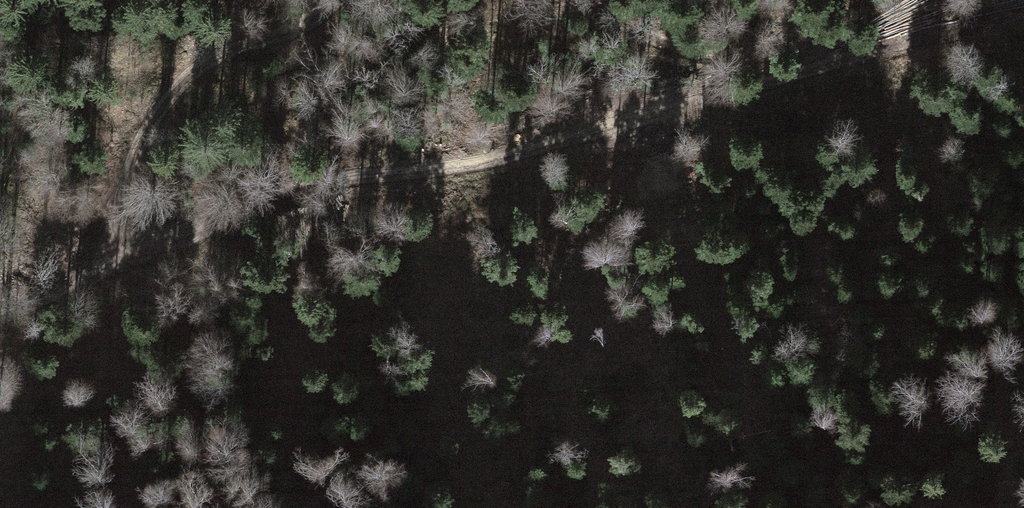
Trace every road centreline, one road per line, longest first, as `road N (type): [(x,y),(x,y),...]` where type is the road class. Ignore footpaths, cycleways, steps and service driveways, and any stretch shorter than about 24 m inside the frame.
road 1 (track): [(0,316),(121,258),(323,182),(482,163),(1023,7)]
road 2 (track): [(121,258),(130,165),(160,105),(203,63),(281,35),(335,0)]
road 3 (track): [(586,0),(671,41),(857,54)]

